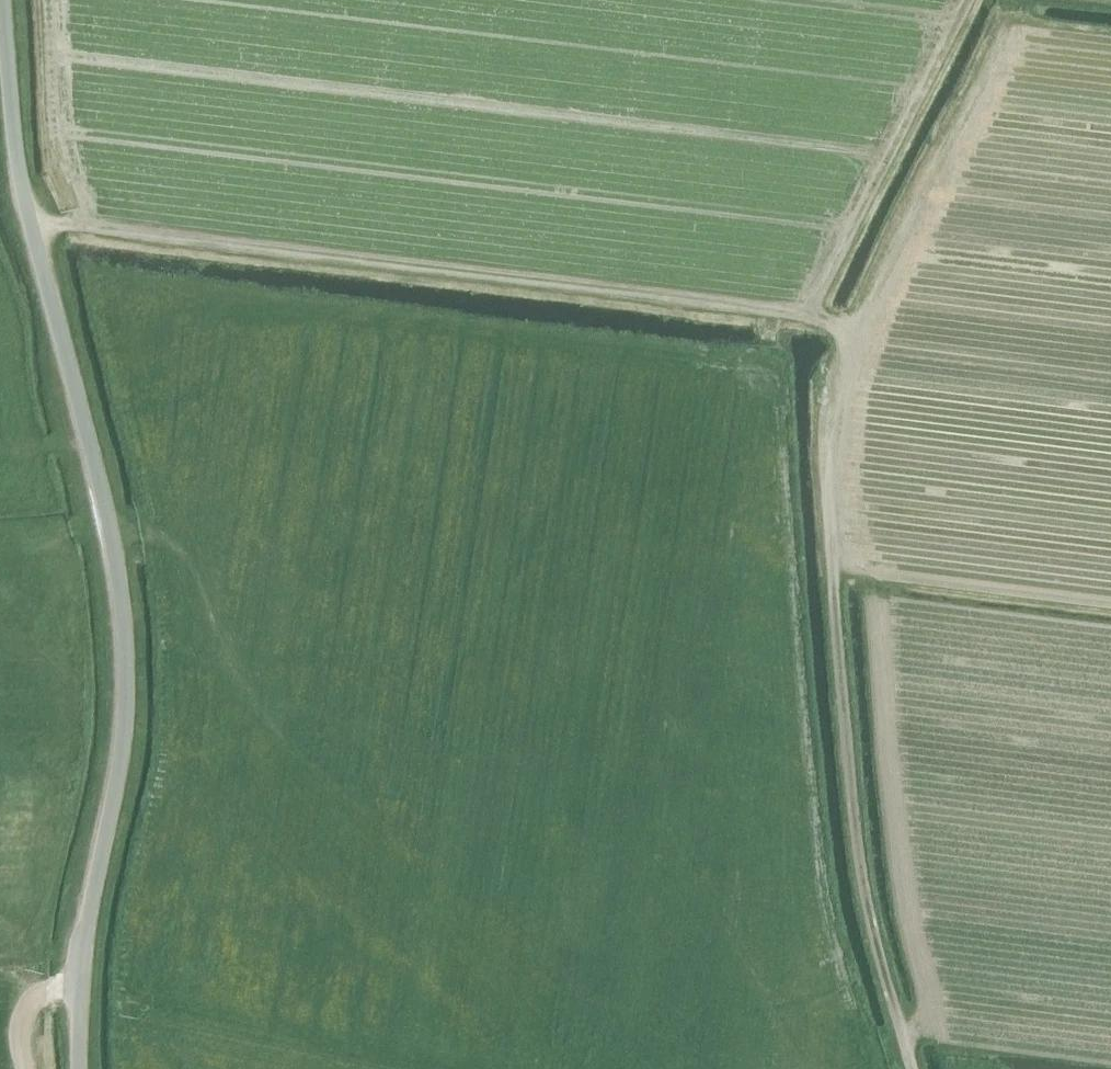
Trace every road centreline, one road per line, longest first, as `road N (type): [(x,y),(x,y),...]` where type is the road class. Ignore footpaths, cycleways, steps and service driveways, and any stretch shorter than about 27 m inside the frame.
road 1 (track): [(913,1068),(873,936),(858,854),(824,438),(831,379),(849,333),(1018,0)]
road 2 (unclassified): [(80,1068),(84,962),(124,749),(124,625),(115,553),(18,163),(3,0)]
road 3 (track): [(30,225),(825,320),(849,333)]
road 4 (track): [(835,575),(1110,610)]
road 5 (track): [(35,1068),(34,998),(82,986)]

